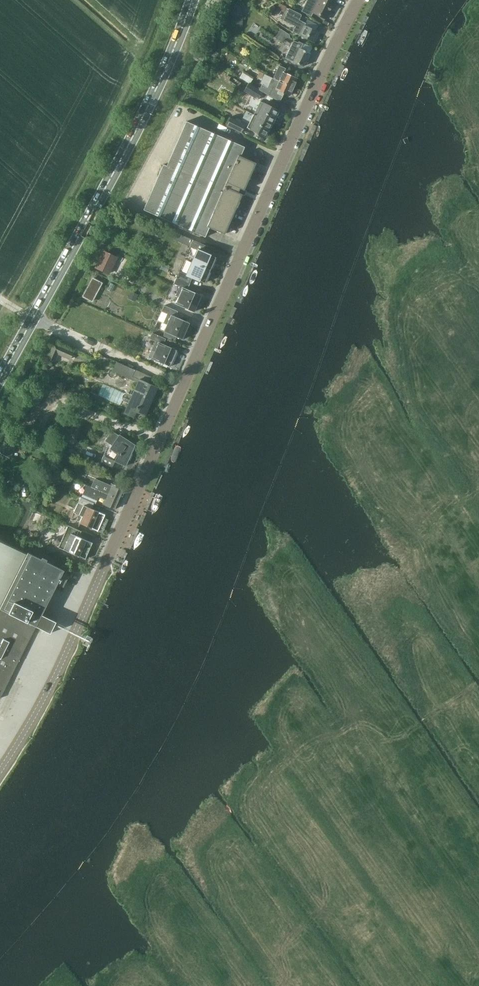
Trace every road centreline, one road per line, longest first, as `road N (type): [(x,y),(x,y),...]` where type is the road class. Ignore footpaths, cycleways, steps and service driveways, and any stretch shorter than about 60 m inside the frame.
road 1 (tertiary): [(0,772),(74,640),(360,0)]
road 2 (secondary): [(0,378),(114,173),(193,0)]

